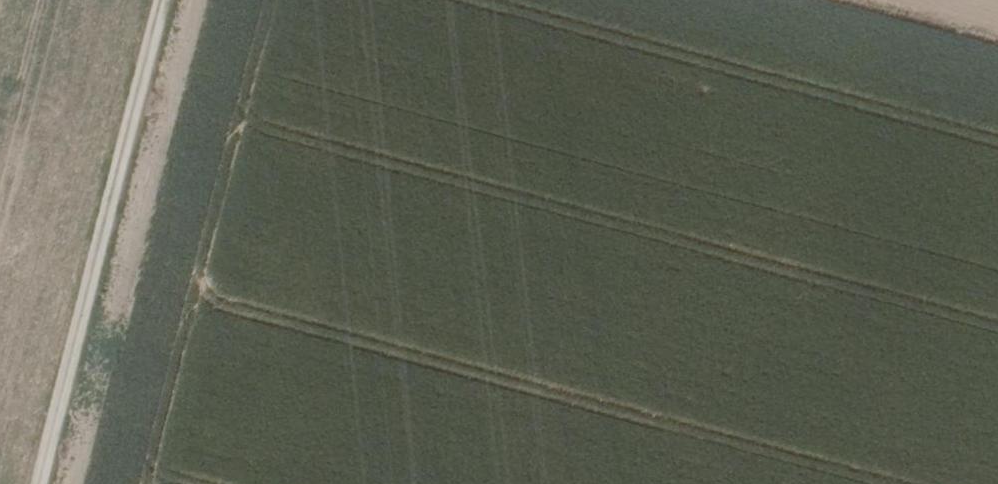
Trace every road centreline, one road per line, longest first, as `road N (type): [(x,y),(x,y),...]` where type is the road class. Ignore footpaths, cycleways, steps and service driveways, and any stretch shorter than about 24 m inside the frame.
road 1 (track): [(160,0),(36,483)]

